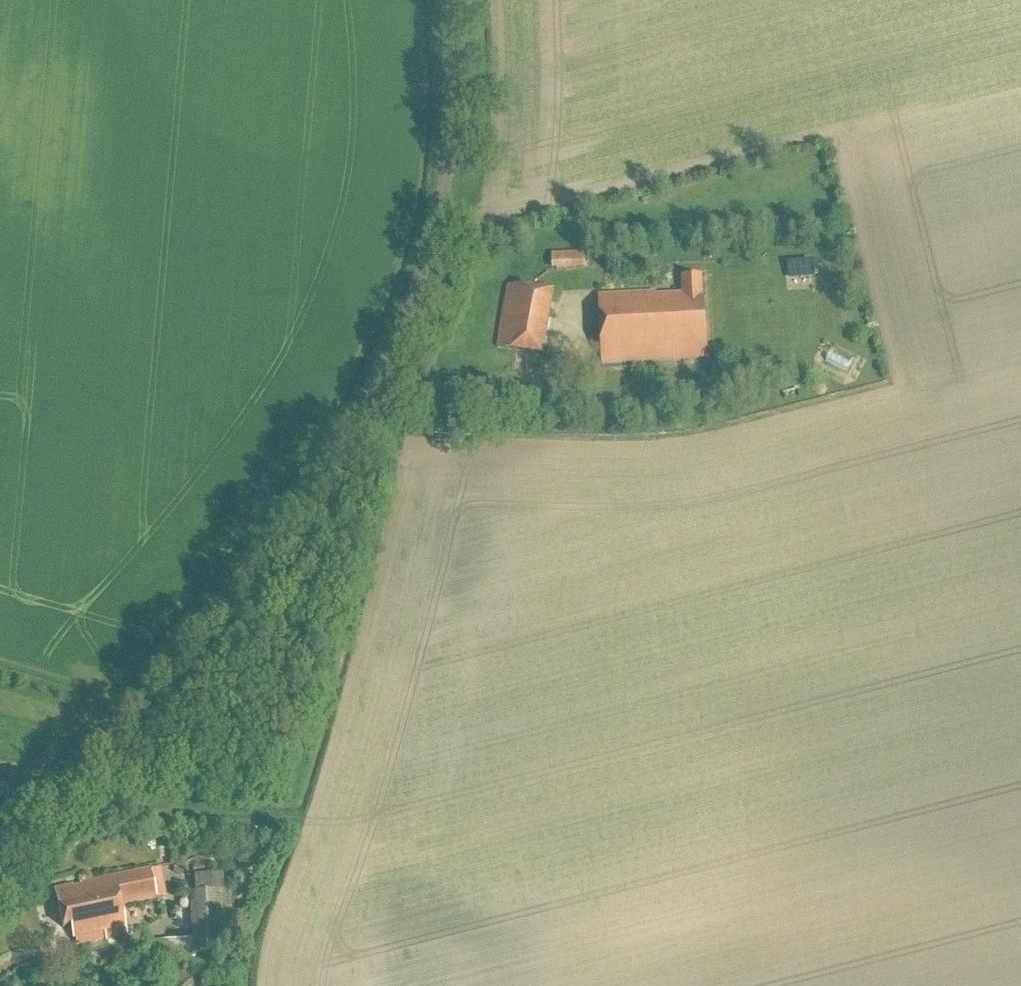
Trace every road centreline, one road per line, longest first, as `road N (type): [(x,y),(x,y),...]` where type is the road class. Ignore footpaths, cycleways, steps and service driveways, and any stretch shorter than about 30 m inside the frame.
road 1 (unclassified): [(0,863),(203,628),(367,408),(421,288),(444,192),(451,56),(445,0)]

